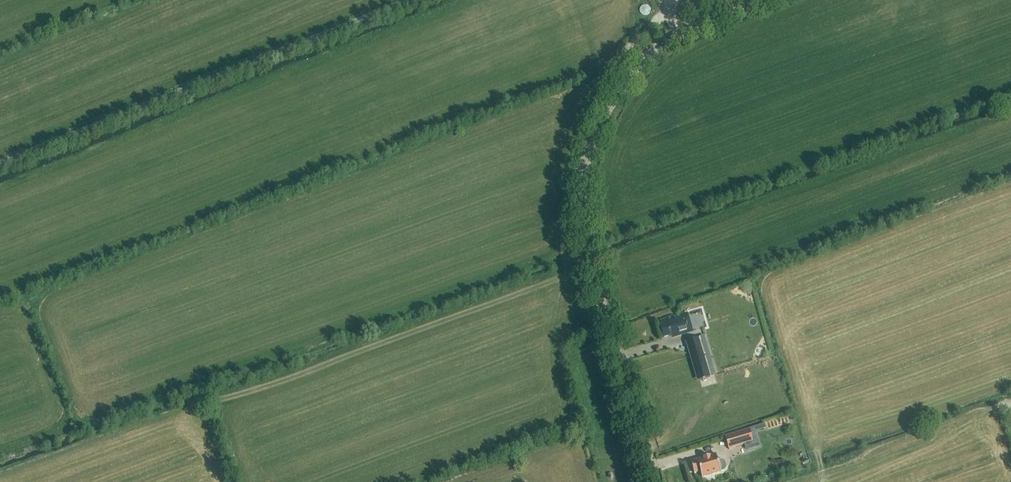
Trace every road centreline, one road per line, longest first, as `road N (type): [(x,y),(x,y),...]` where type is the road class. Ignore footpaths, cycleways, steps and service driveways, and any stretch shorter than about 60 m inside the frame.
road 1 (tertiary): [(651,481),(581,223),(588,138),(640,60),(757,0)]

